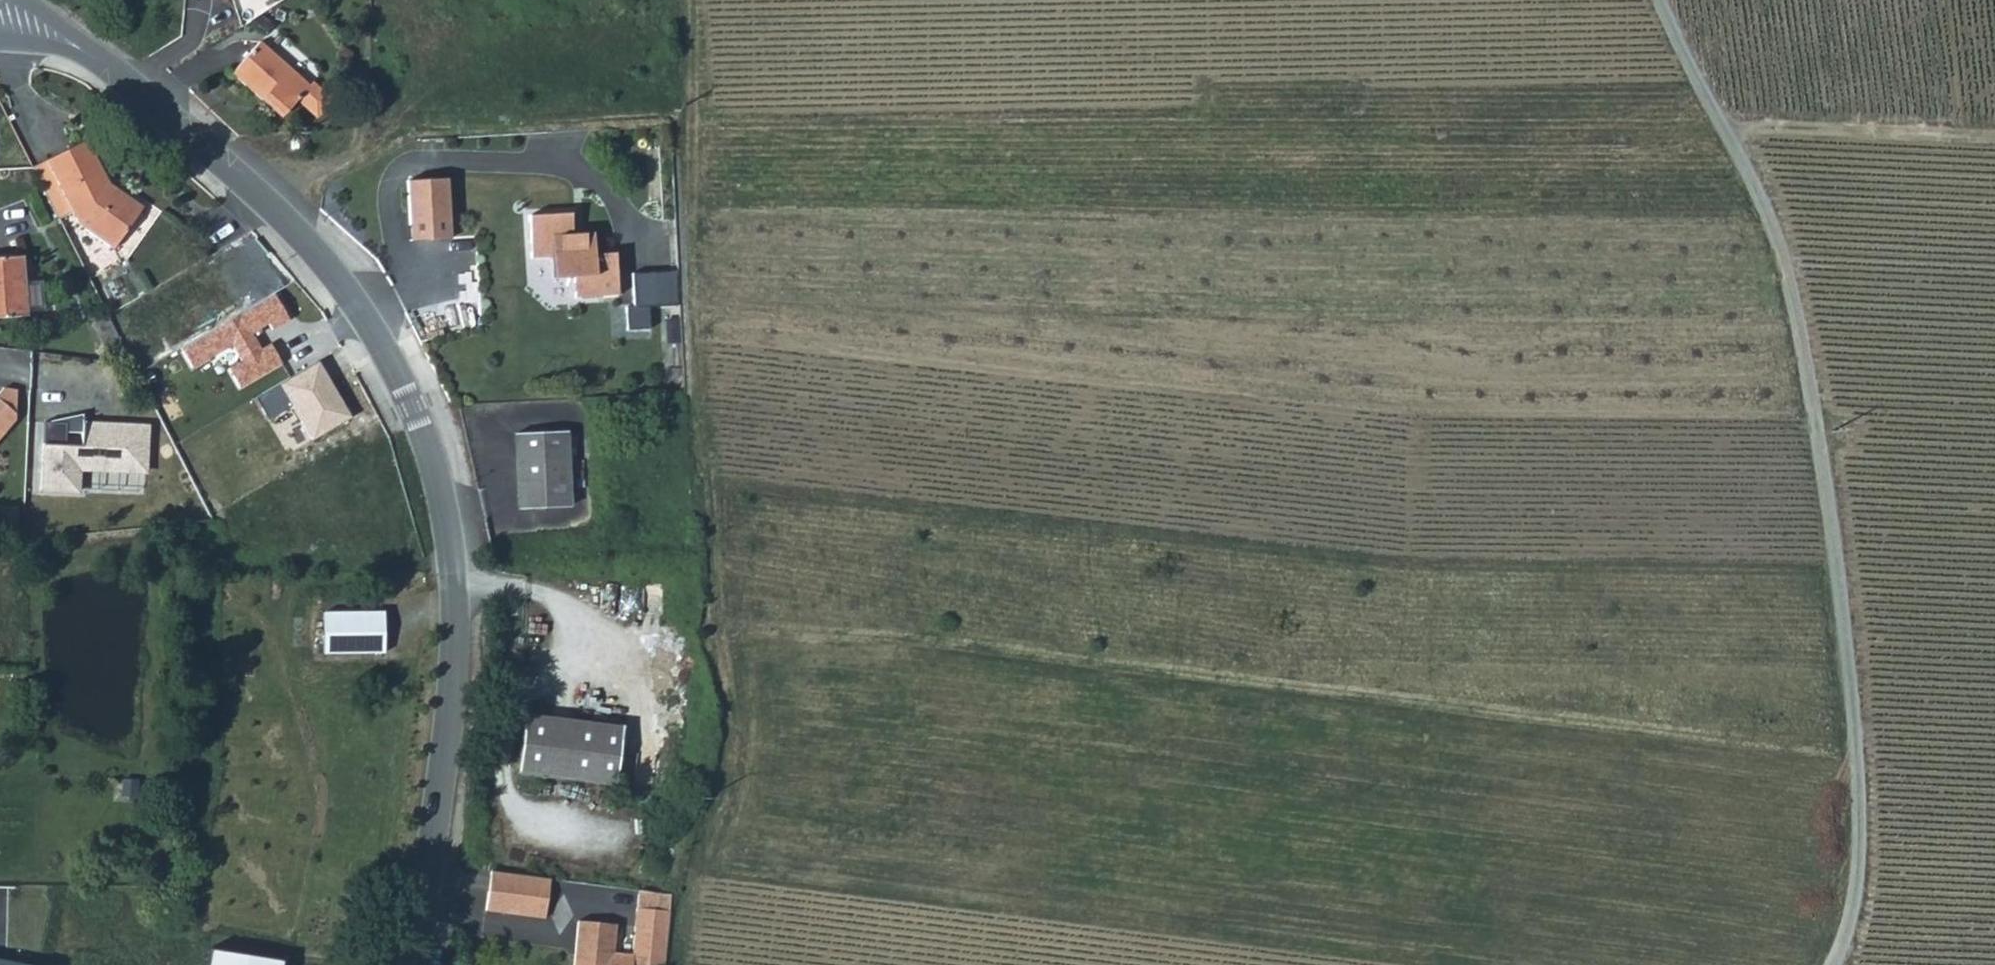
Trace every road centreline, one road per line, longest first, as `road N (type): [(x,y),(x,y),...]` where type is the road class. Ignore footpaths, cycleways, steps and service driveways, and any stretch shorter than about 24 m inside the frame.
road 1 (unclassified): [(413,964),(445,736),(453,604),(443,503),(401,381),(360,309),(273,206),(101,62),(0,14)]
road 2 (track): [(1829,964),(1851,898),(1857,790),(1829,528),(1794,309),(1762,210),(1657,0)]

